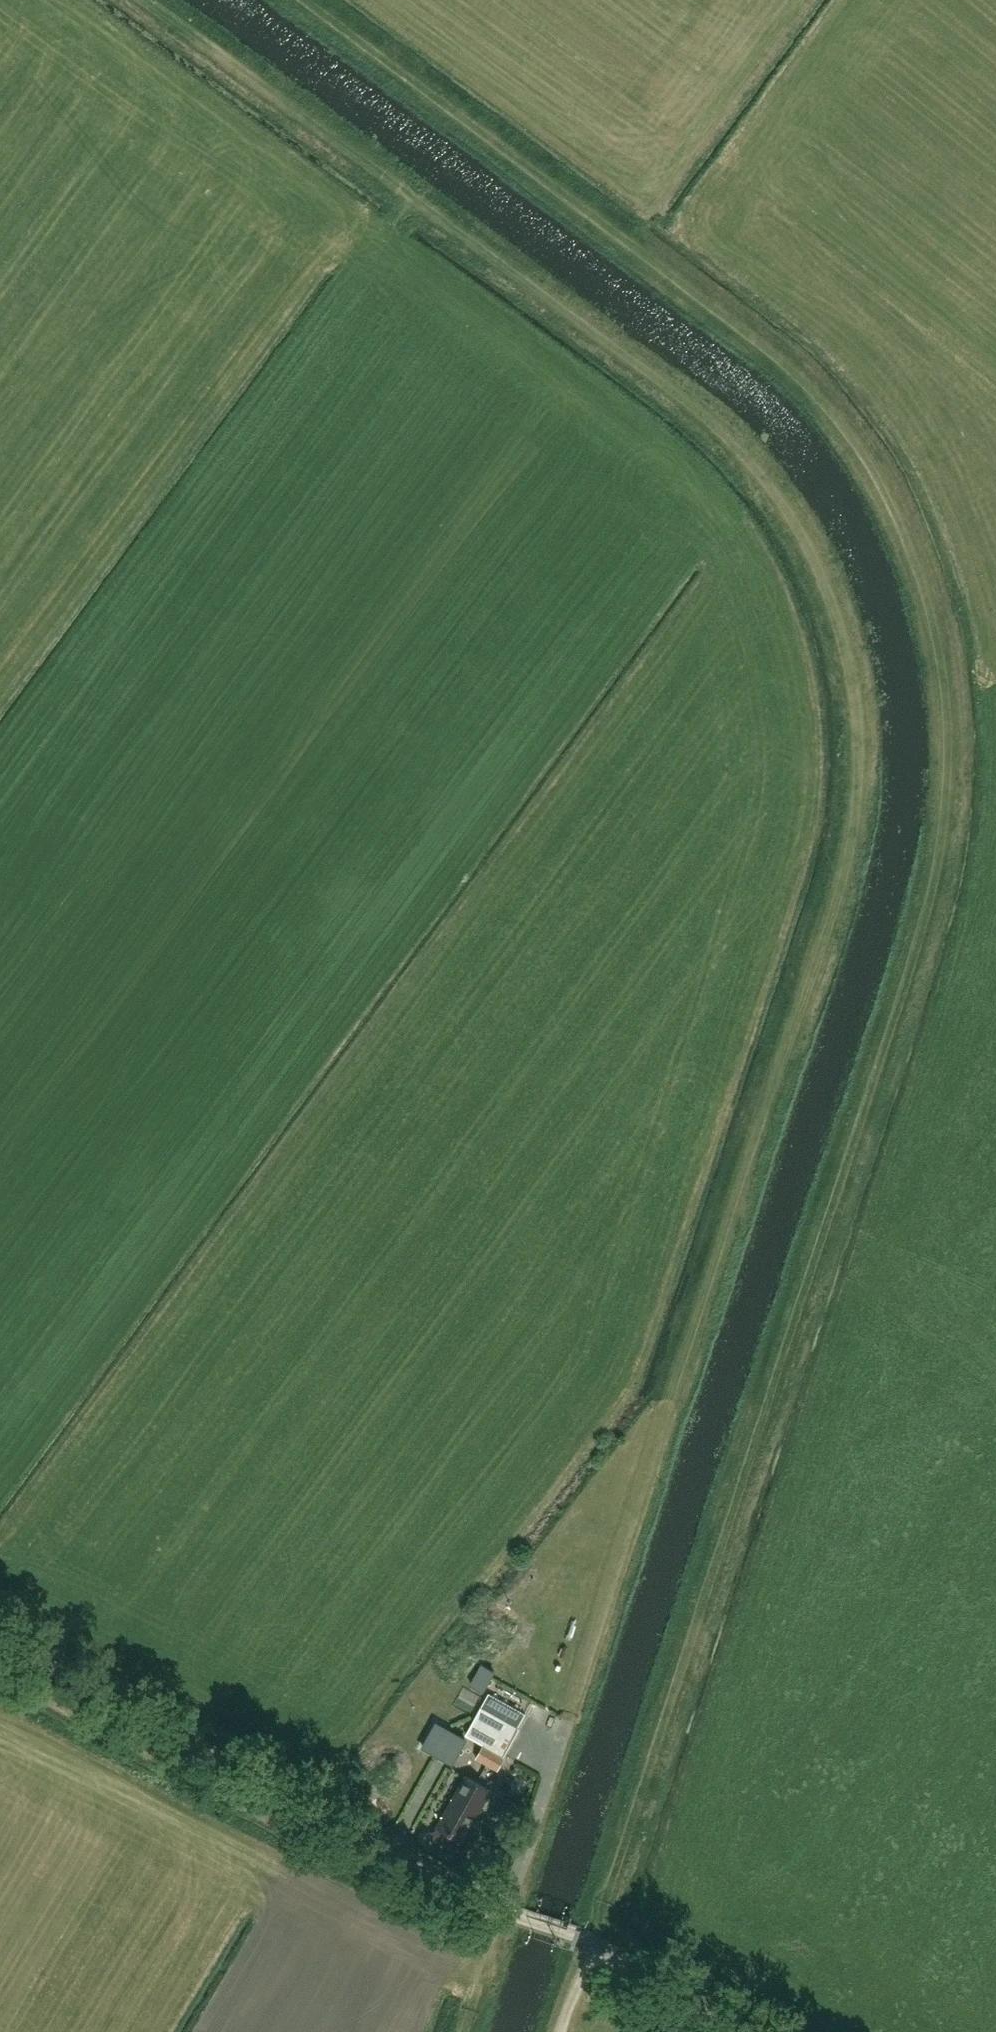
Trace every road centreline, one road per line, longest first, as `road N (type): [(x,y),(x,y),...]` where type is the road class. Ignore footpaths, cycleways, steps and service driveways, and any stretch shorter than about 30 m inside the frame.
road 1 (unclassified): [(735,2031),(655,1988),(603,1947),(508,1913),(0,1637)]
road 2 (track): [(508,1913),(468,2031)]

